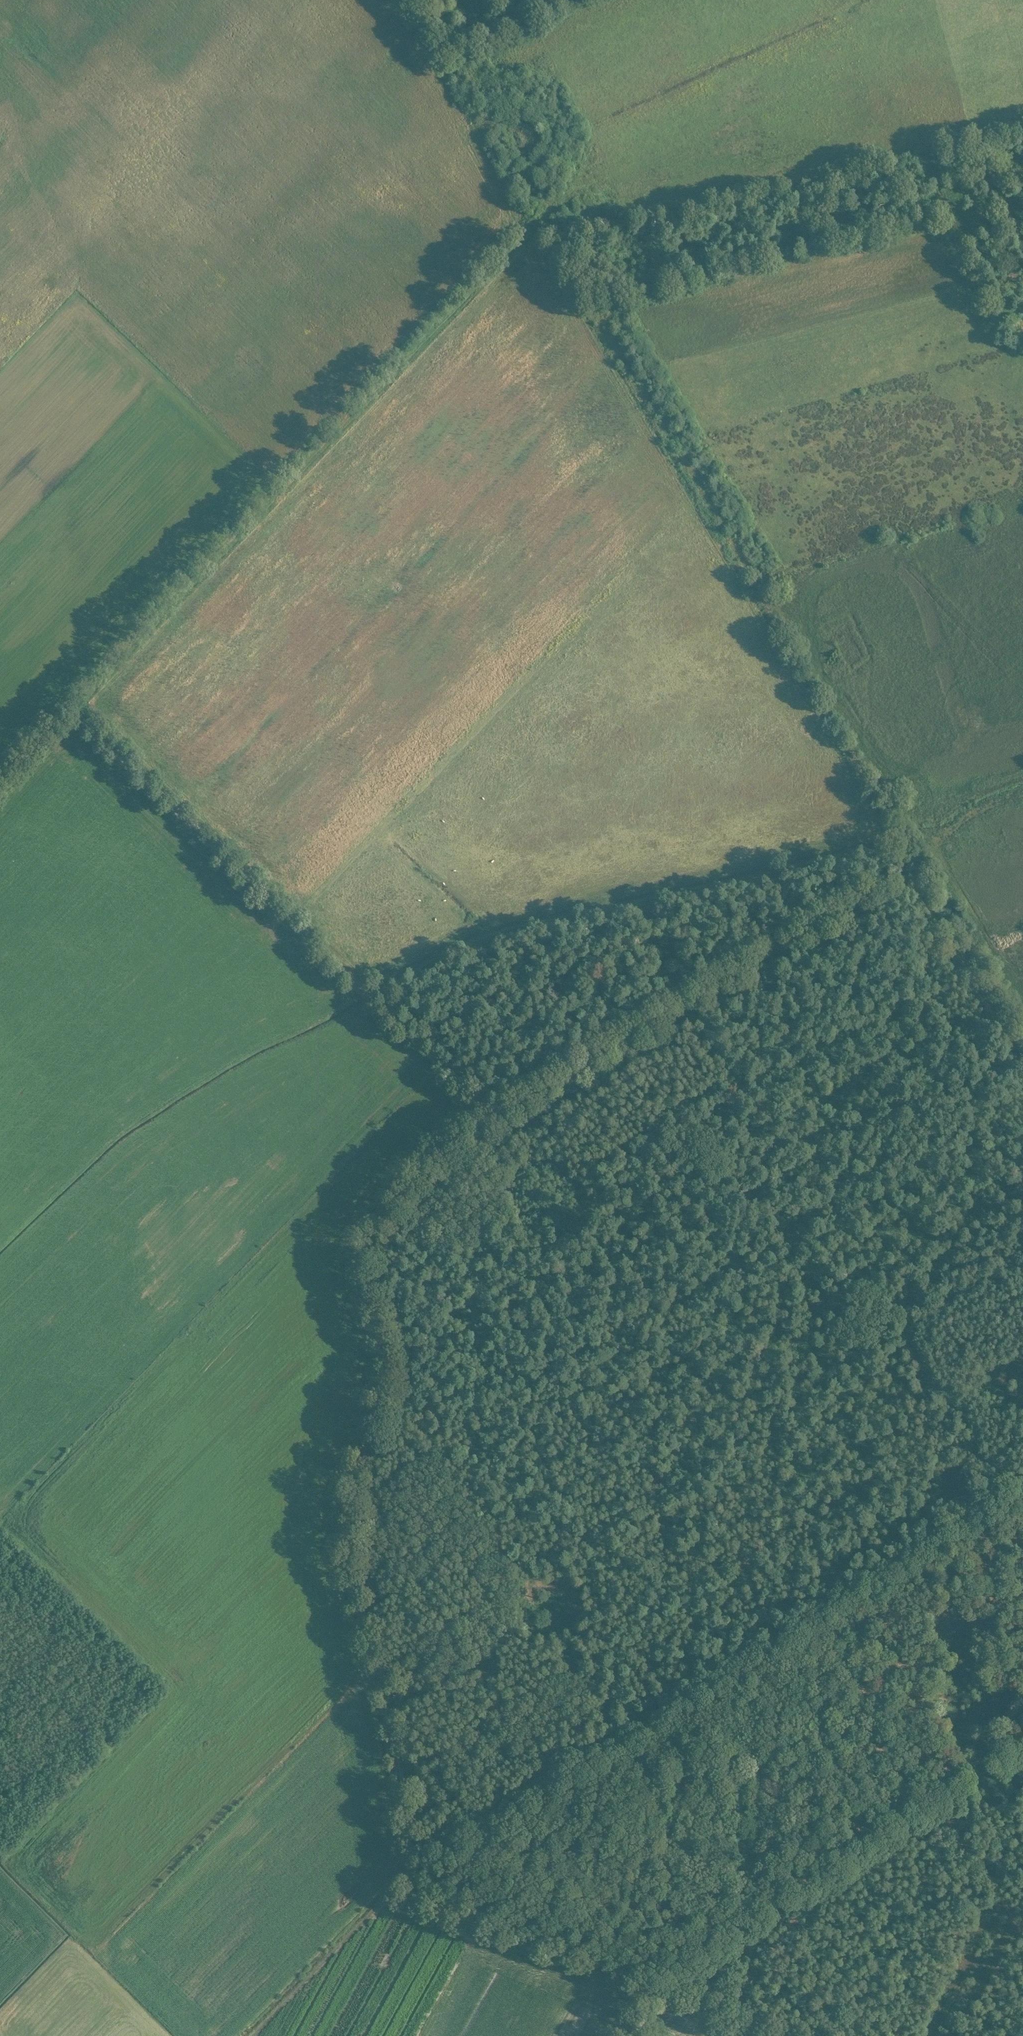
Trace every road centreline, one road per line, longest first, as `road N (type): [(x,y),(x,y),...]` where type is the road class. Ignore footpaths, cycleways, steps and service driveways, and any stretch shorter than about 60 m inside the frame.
road 1 (track): [(1022,1064),(907,868),(741,975),(426,1152),(360,1257),(383,1366),(346,1575),(385,1699),(414,1884),(657,1991)]
road 2 (track): [(414,1884),(1015,1493)]
road 3 (track): [(1022,1749),(657,1991)]
road 4 (track): [(657,1991),(773,2035)]

